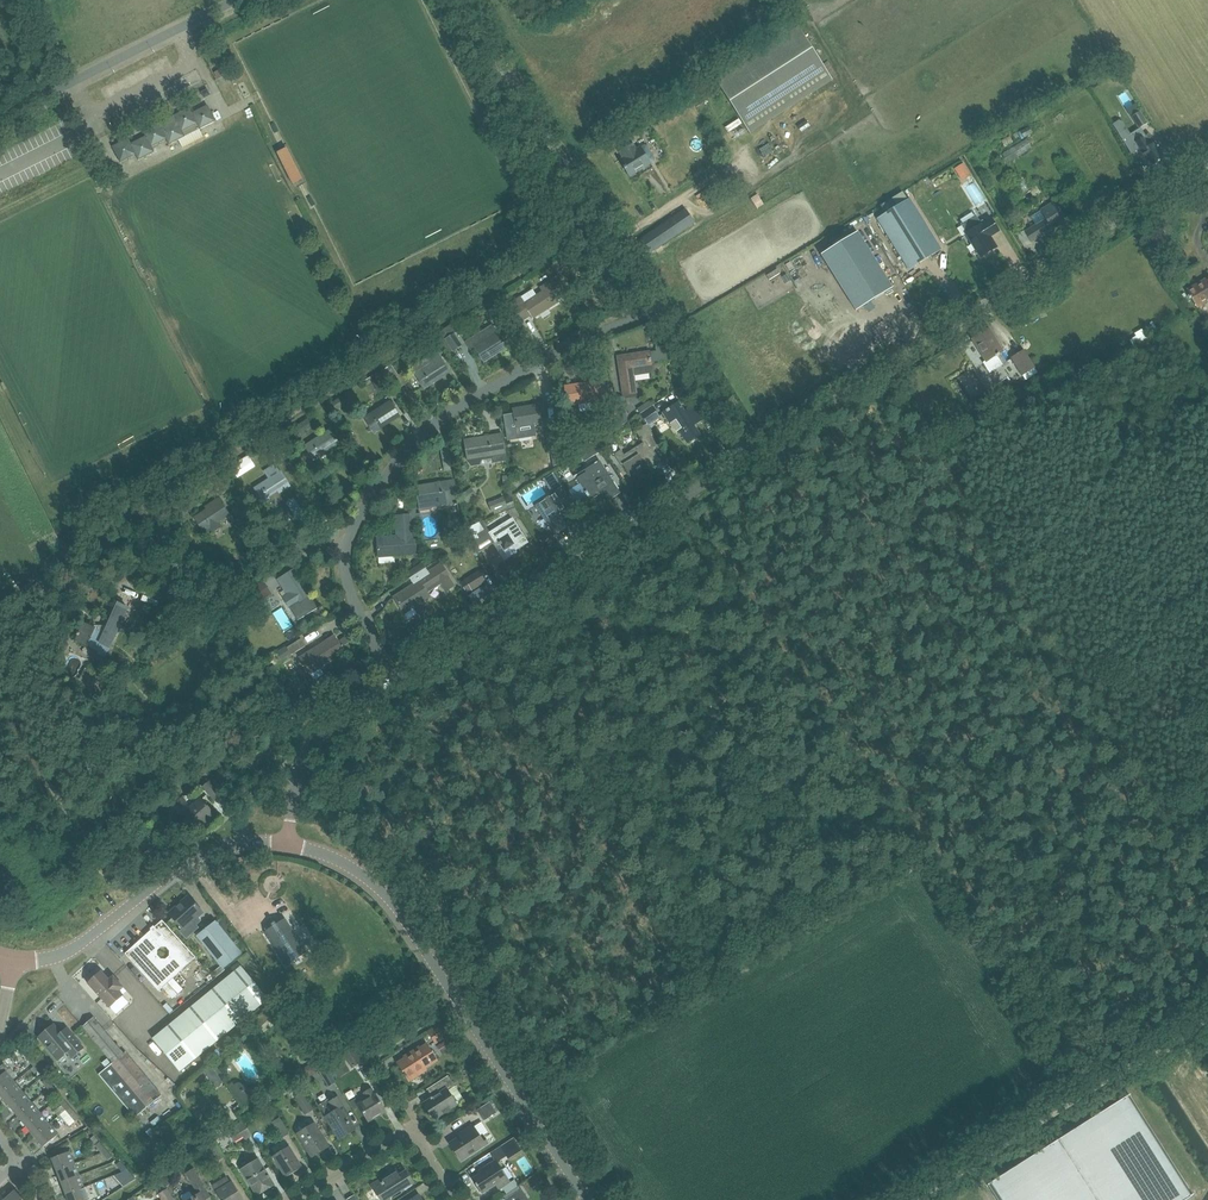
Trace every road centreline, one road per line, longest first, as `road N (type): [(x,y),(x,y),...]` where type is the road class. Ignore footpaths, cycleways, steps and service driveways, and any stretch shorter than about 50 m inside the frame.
road 1 (track): [(0,607),(600,225)]
road 2 (residential): [(393,684),(346,578),(345,545),(391,467),(441,418),(536,363),(656,311)]
road 3 (unclassified): [(751,455),(1207,163)]
road 4 (unclassified): [(286,846),(351,869),(400,915),(585,1199)]
road 5 (residential): [(751,455),(393,684)]
road 6 (unclassified): [(656,311),(459,0)]
road 7 (track): [(920,1199),(1207,1015)]
road 8 (unclassified): [(13,962),(81,946),(194,860),(227,848),(286,846)]
road 9 (unclassified): [(0,118),(234,0)]
road 10 (residential): [(393,684),(312,744),(295,779),(286,846)]
road 11 (residential): [(293,1199),(396,1138),(421,1149),(454,1199)]
road 12 (unclassified): [(751,455),(656,311)]

